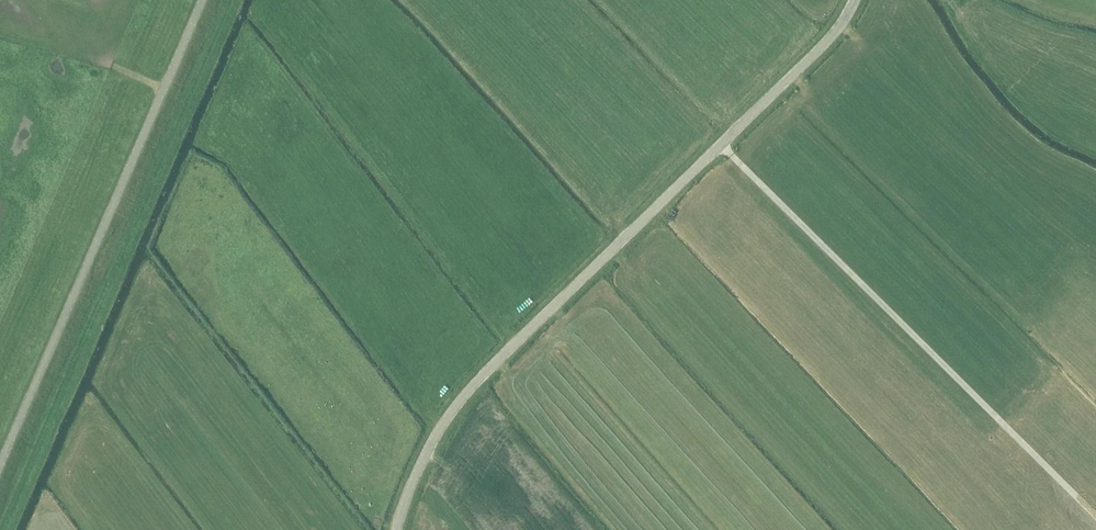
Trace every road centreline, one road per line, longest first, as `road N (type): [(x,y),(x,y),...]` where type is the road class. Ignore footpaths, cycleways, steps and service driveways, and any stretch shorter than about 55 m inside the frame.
road 1 (unclassified): [(399,529),(440,425),(495,356),(819,46),(853,0)]
road 2 (unclassified): [(201,0),(0,460)]
road 3 (track): [(1021,99),(950,0)]

